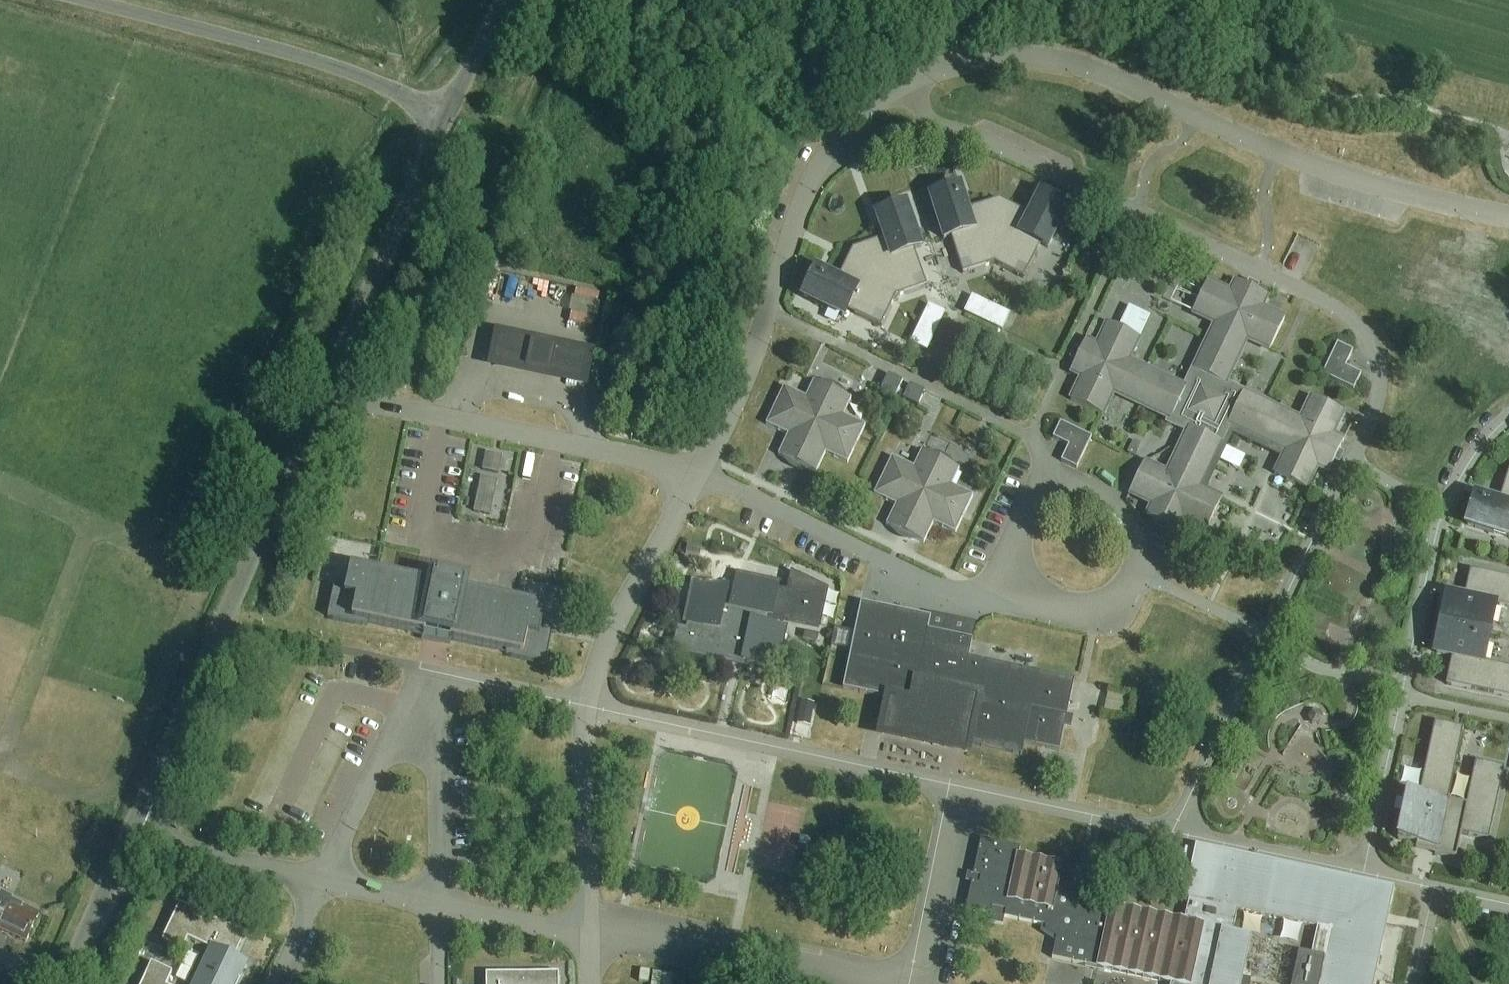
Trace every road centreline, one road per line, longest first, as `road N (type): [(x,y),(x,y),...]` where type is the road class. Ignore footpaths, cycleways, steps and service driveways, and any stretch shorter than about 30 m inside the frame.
road 1 (residential): [(963,789),(1181,833),(1378,410),(1380,383),(1369,339),(1336,308),(980,138),(934,128)]
road 2 (residential): [(915,79),(996,57),(1086,66),(1279,154),(1508,216)]
road 3 (unclassified): [(132,834),(325,394)]
road 4 (residential): [(1368,873),(1445,511),(1508,421)]
road 5 (residential): [(318,882),(433,671),(443,908)]
road 6 (residential): [(963,789),(590,707)]
road 7 (residential): [(325,394),(697,473)]
road 8 (unclassified): [(449,115),(340,69),(93,0)]
road 9 (residential): [(697,473),(967,603),(996,596)]
road 10 (residential): [(697,473),(739,401),(788,238),(817,175)]
road 11 (residential): [(996,596),(1097,622),(1130,593),(1142,559),(1132,524),(1050,483)]
road 12 (unclassified): [(325,394),(449,115)]
road 13 (residential): [(590,935),(734,949),(864,983)]
road 14 (residential): [(590,707),(601,654),(697,473)]
road 15 (residential): [(590,935),(590,707)]
road 16 (residential): [(963,789),(924,983)]
road 17 (residential): [(318,882),(132,834)]
road 18 (unclassified): [(64,983),(132,834)]
road 19 (residential): [(590,935),(443,908)]
road 20 (residential): [(817,175),(858,117),(915,79)]
road 21 (residential): [(443,908),(318,882)]
road 22 (residential): [(934,128),(857,150),(817,175)]
road 23 (unclassified): [(449,115),(502,0)]
road 24 (residential): [(1050,483),(996,596)]

